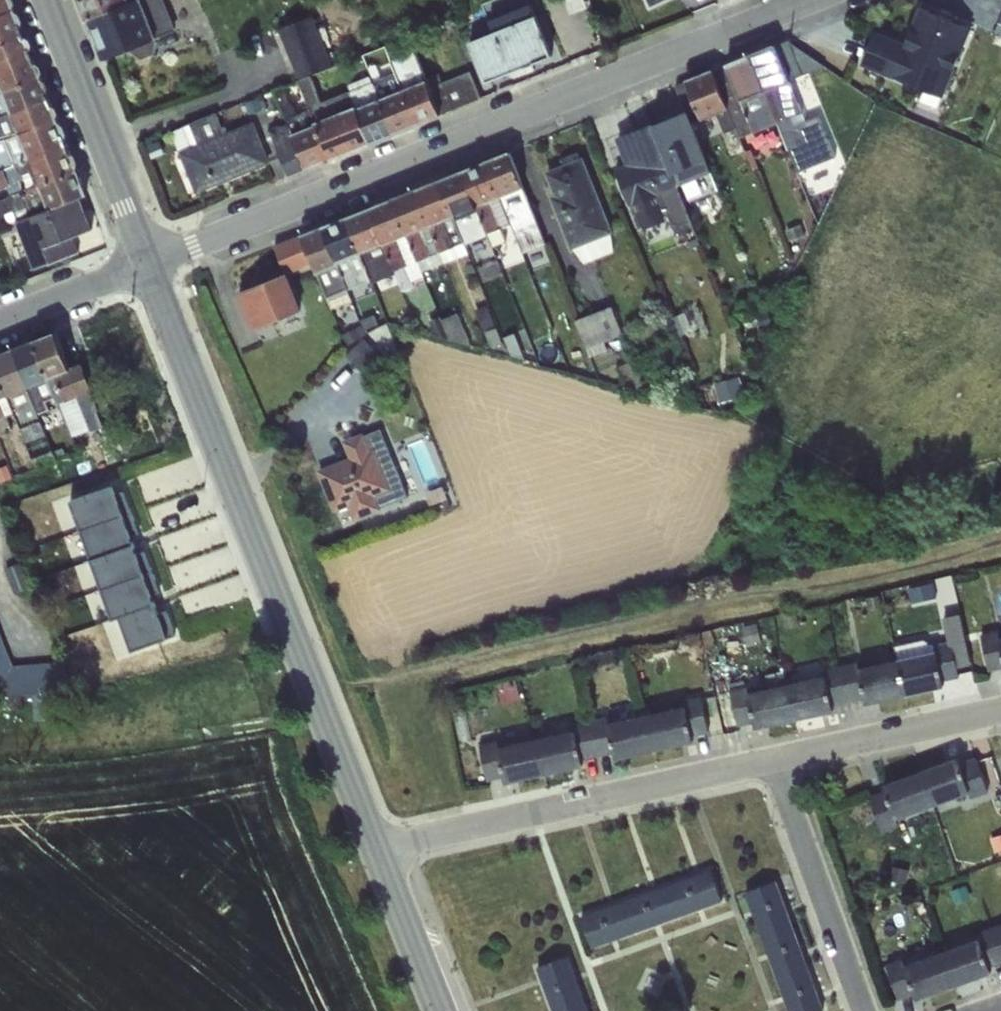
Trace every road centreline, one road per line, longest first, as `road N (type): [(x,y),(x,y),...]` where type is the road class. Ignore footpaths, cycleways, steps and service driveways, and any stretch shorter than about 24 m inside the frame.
road 1 (residential): [(148,261),(799,0)]
road 2 (secondary): [(371,853),(148,261)]
road 3 (track): [(1000,550),(435,670)]
road 4 (residential): [(371,853),(775,762)]
road 5 (secondary): [(148,261),(48,0)]
road 6 (residential): [(863,1010),(775,762)]
road 7 (residential): [(775,762),(1000,712)]
road 8 (secondary): [(436,1010),(371,853)]
road 9 (residential): [(0,324),(148,261)]

